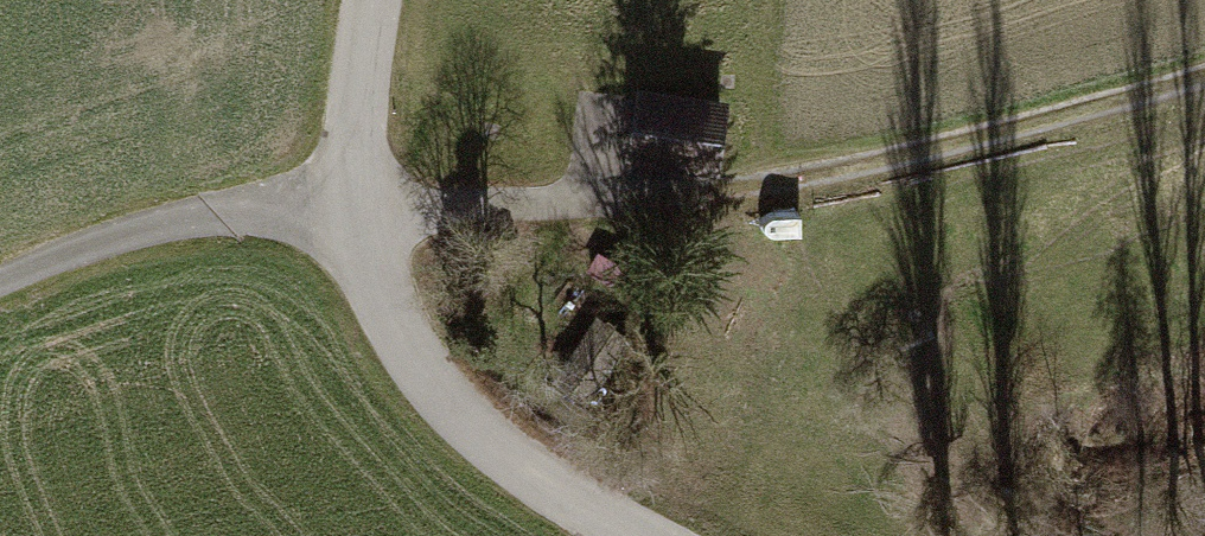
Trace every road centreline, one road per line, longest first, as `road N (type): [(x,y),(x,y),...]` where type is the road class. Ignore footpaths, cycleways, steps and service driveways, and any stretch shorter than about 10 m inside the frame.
road 1 (track): [(0,274),(189,206),(760,188),(1204,70)]
road 2 (motorway): [(762,535),(624,216),(547,0)]
road 3 (motorway): [(162,0),(268,290),(373,535)]

